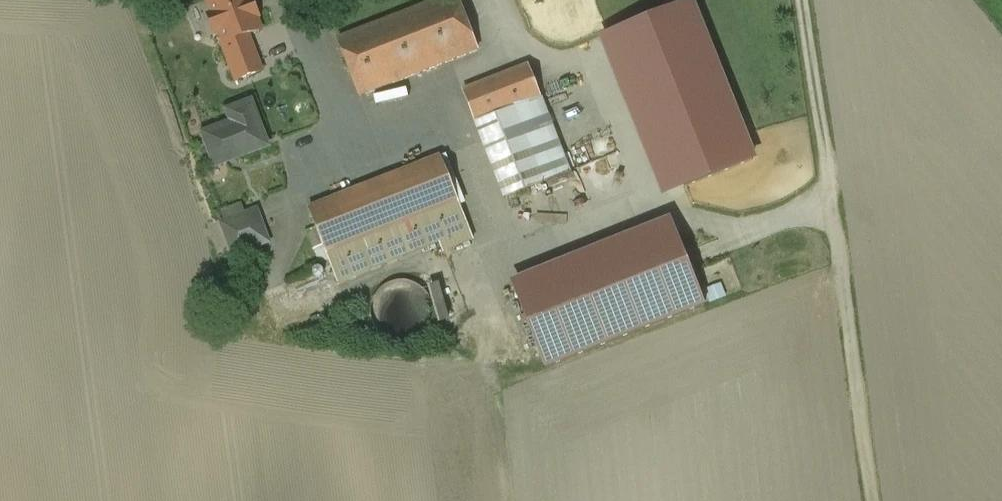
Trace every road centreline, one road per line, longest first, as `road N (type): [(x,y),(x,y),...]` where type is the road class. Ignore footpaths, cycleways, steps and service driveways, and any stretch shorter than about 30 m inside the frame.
road 1 (track): [(802,0),(870,500)]

